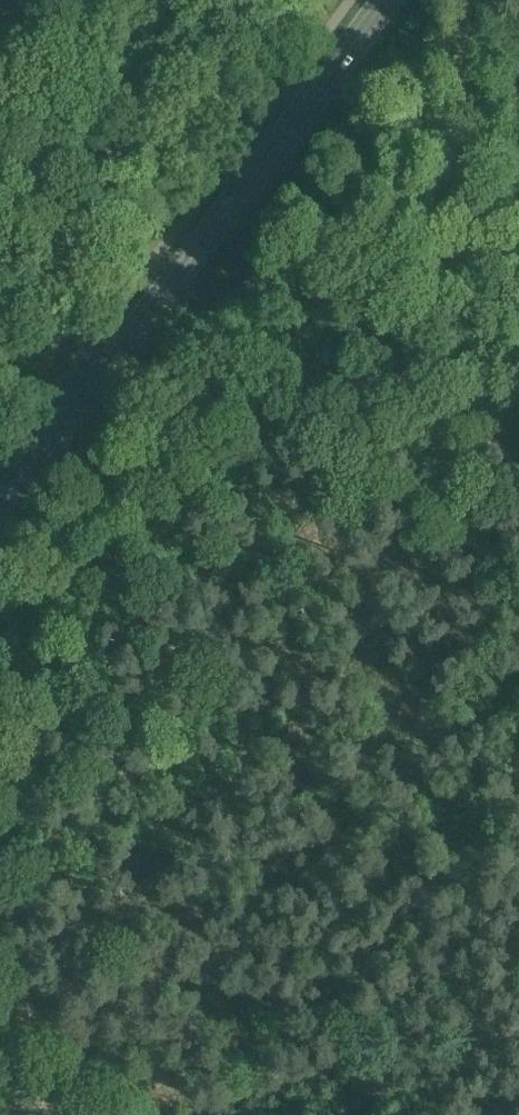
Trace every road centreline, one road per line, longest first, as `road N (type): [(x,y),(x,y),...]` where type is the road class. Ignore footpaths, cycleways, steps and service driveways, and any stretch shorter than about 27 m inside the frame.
road 1 (secondary): [(0,499),(384,0)]

